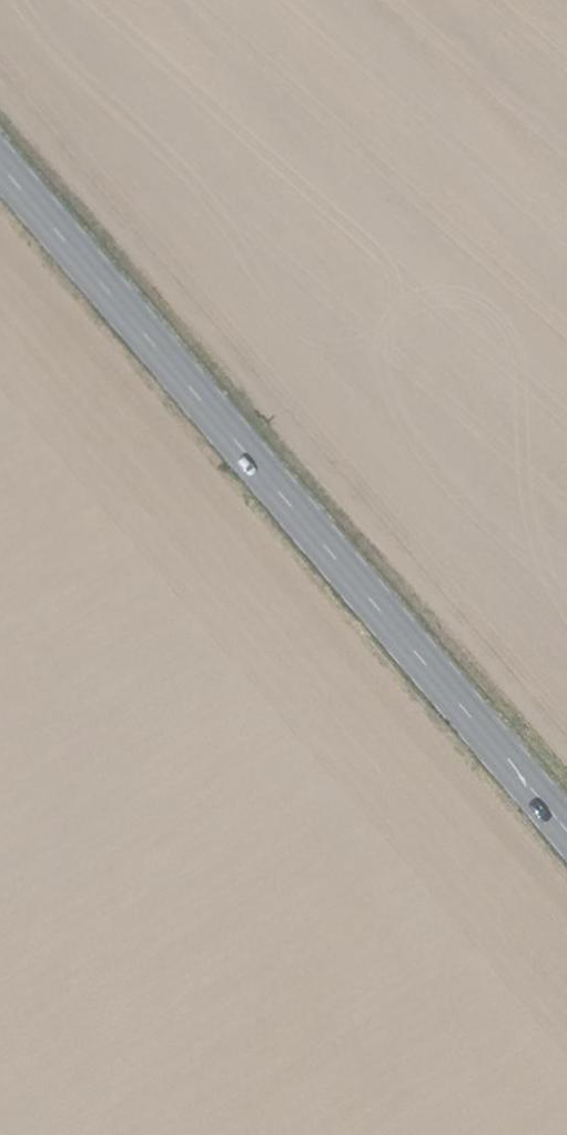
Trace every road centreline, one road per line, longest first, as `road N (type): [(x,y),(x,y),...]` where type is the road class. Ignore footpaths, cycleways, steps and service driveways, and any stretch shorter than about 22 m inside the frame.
road 1 (primary): [(566,827),(0,160)]

